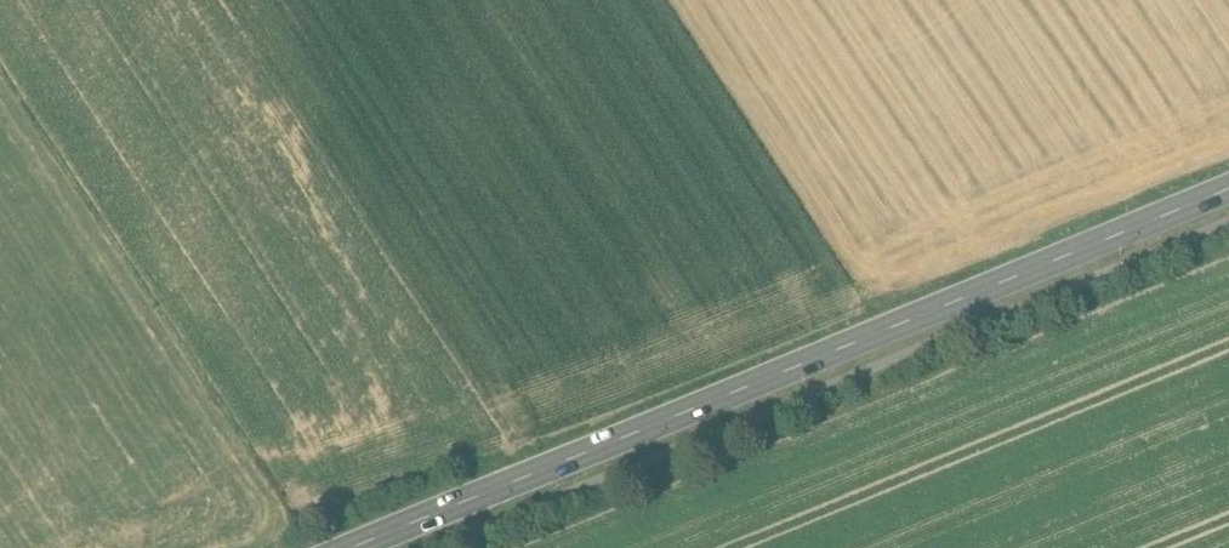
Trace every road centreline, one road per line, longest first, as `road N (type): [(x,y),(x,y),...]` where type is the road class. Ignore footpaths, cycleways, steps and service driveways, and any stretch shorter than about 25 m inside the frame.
road 1 (tertiary): [(356,547),(1228,190)]

